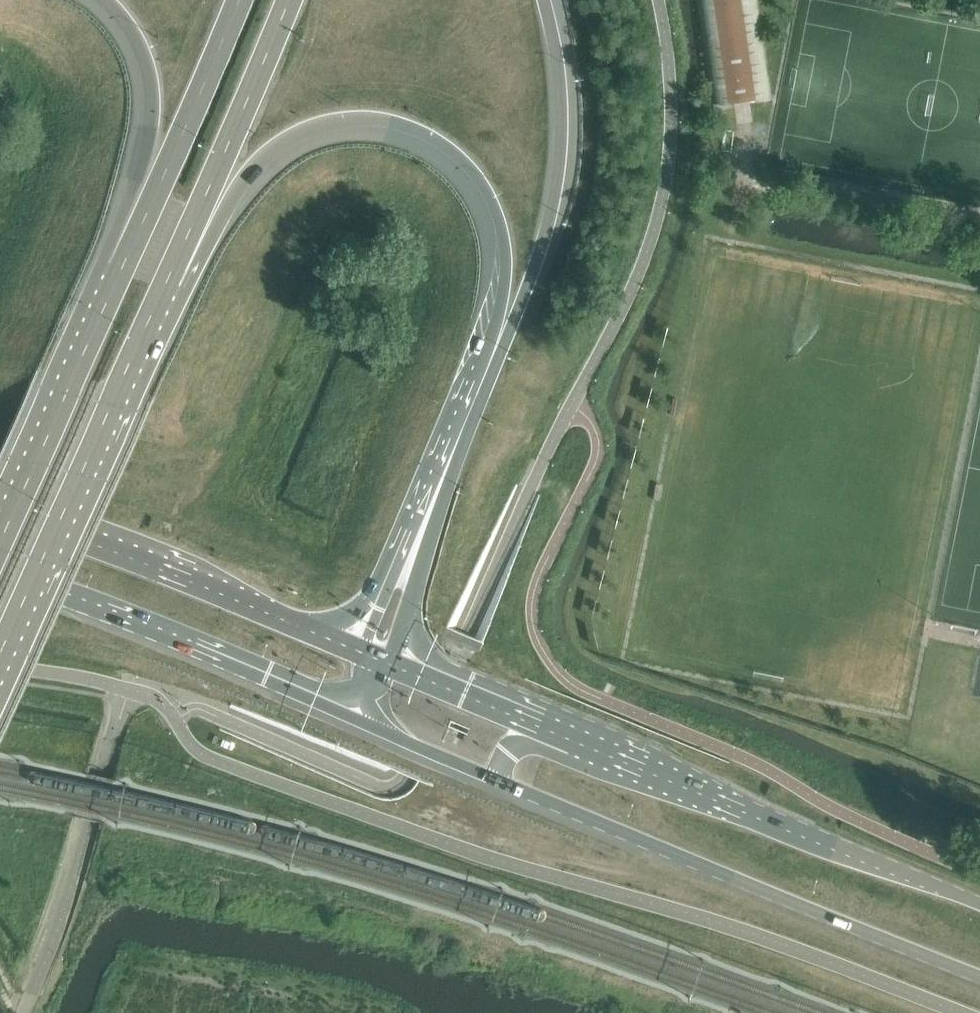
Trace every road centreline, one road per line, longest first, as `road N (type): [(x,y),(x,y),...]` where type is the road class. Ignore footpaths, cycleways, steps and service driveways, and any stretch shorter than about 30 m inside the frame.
road 1 (primary): [(170,278),(277,146),(336,120),(377,118),(446,146),(495,203),(506,241),(498,343)]
road 2 (primary): [(498,780),(979,974)]
road 3 (primary): [(979,905),(573,739)]
road 4 (primary): [(0,650),(170,278)]
road 5 (primary): [(361,652),(0,509)]
road 6 (primary): [(0,577),(356,718)]
road 7 (primary): [(498,343),(524,295),(556,199),(562,93),(546,0)]
road 8 (primary): [(170,278),(289,0)]
road 9 (trunk): [(121,267),(0,537)]
road 10 (trunk): [(238,0),(121,267)]
road 11 (trunk): [(106,0),(130,29),(152,92),(121,267)]
road 12 (primary): [(388,664),(467,416)]
road 13 (primary): [(467,416),(361,652)]
road 14 (primary): [(573,739),(388,664)]
road 15 (primary): [(356,718),(498,780)]

